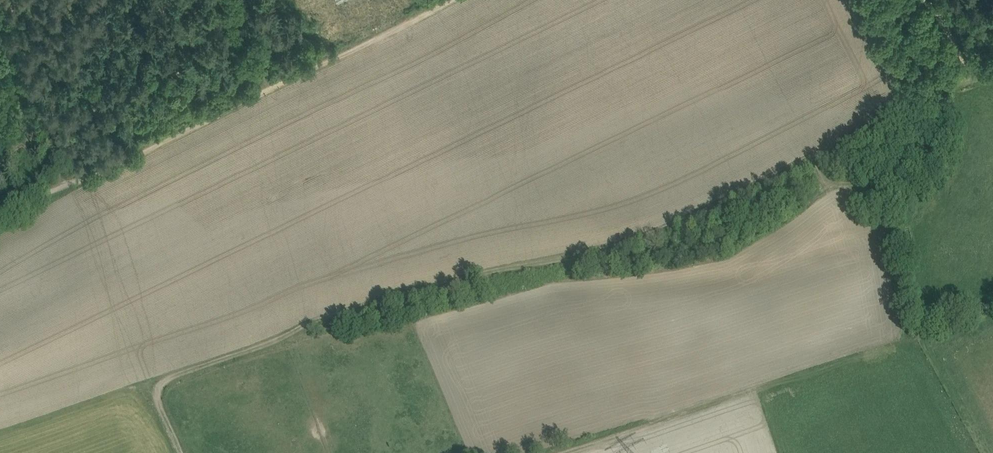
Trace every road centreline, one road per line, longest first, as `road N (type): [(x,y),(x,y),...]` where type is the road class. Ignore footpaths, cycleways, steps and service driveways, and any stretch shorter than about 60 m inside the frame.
road 1 (track): [(969,74),(635,247),(343,311),(181,373),(158,393),(181,452)]
road 2 (track): [(441,0),(65,181)]

